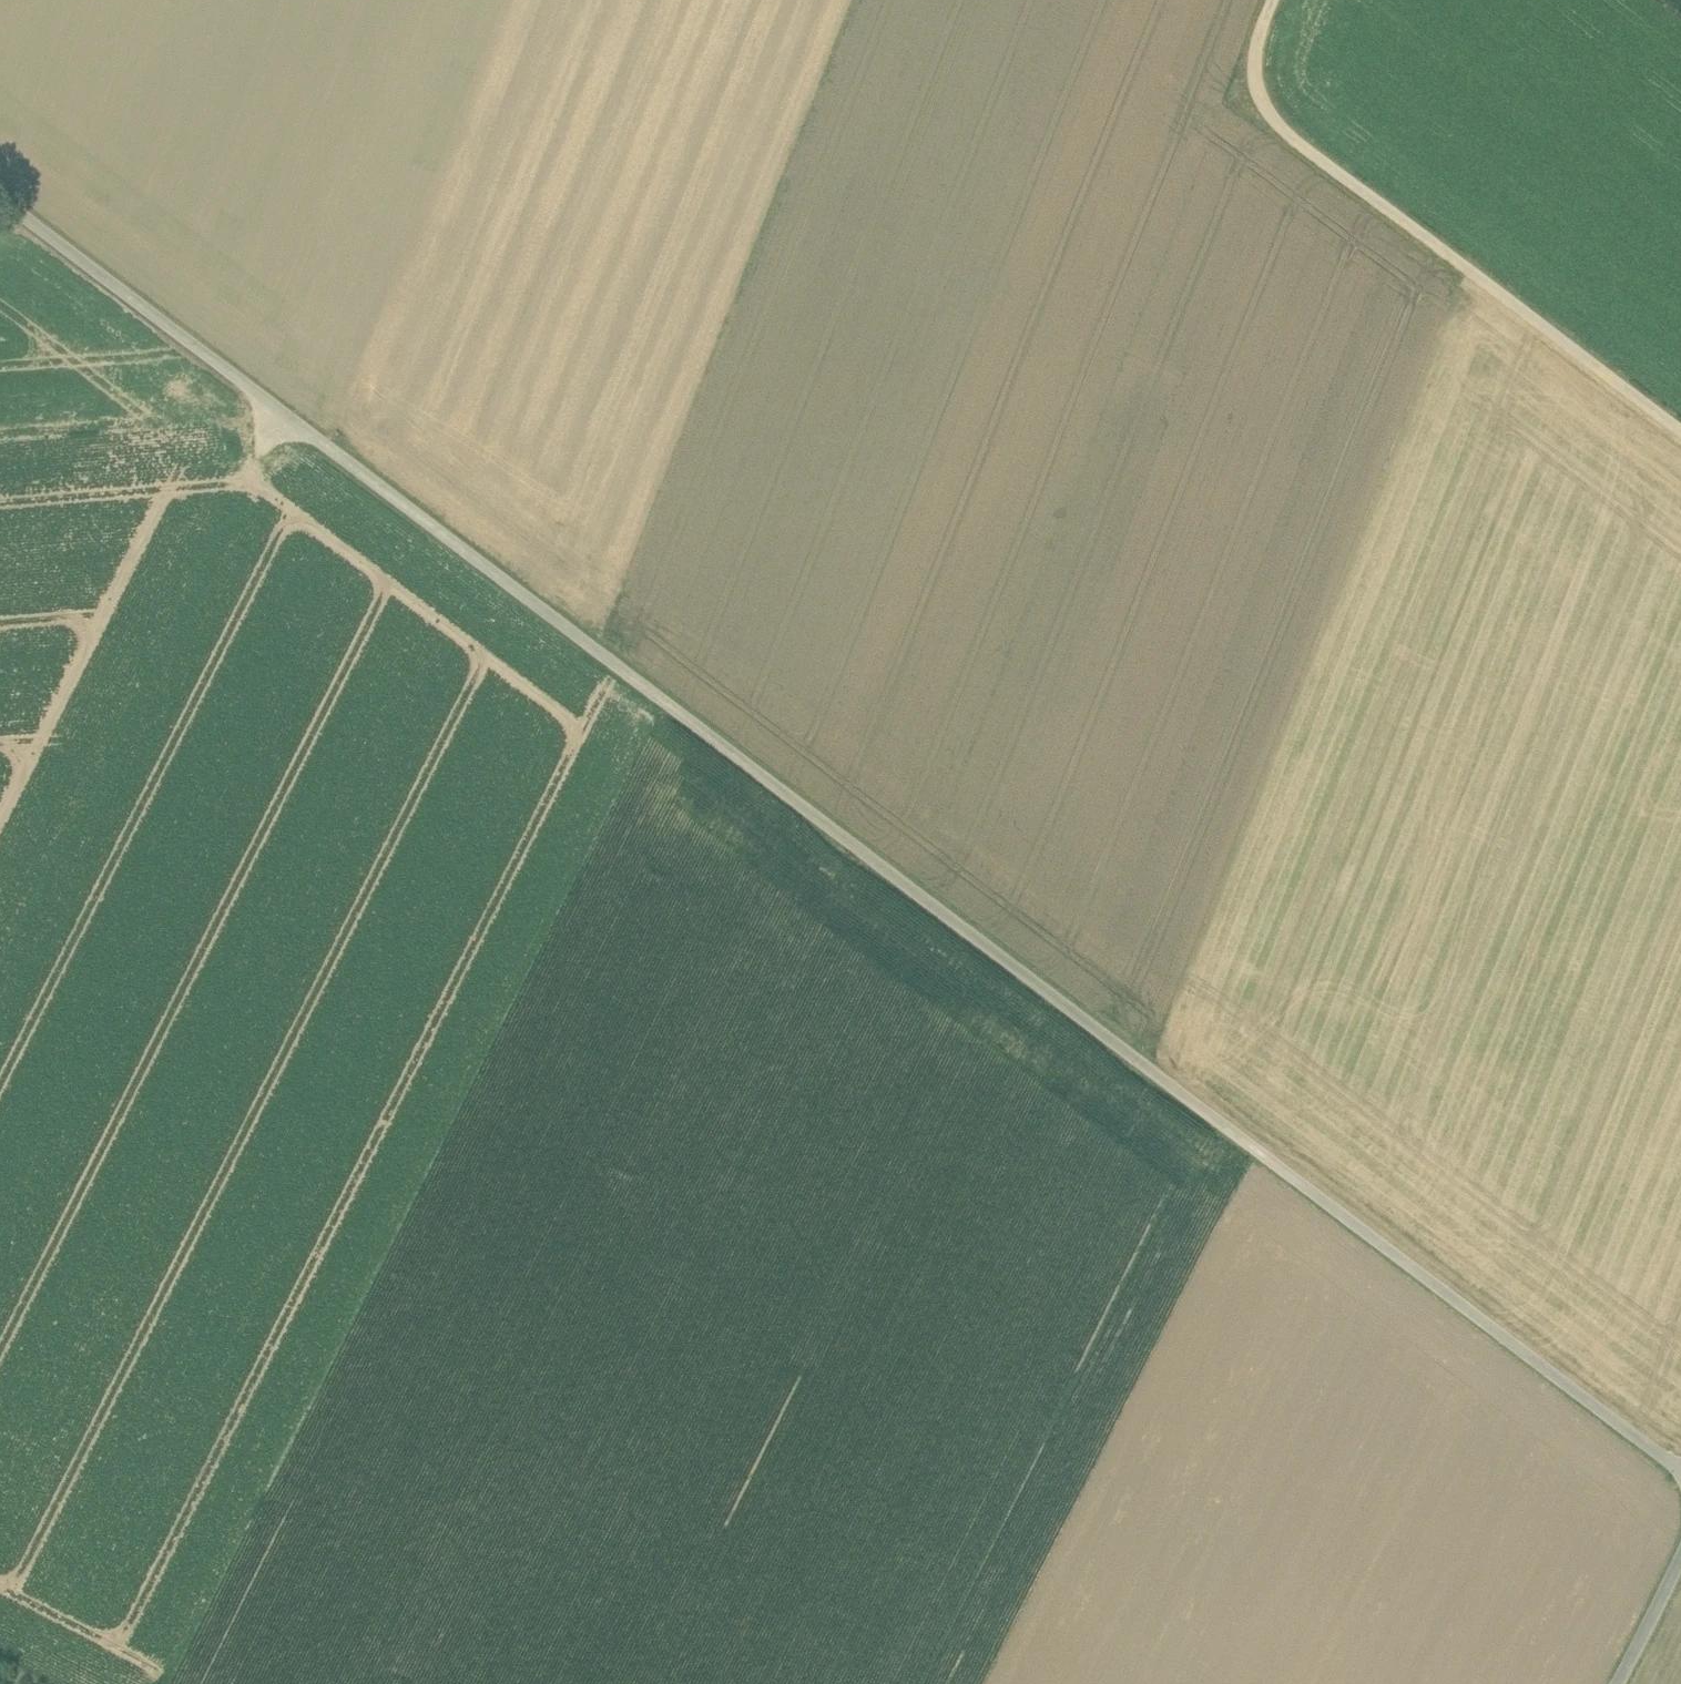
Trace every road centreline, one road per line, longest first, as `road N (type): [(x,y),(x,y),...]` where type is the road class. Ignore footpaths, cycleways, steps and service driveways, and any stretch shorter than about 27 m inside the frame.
road 1 (track): [(1680,1476),(0,198)]
road 2 (track): [(1680,433),(1276,127),(1258,53),(1277,0)]
road 3 (track): [(1680,1536),(1612,1683)]

